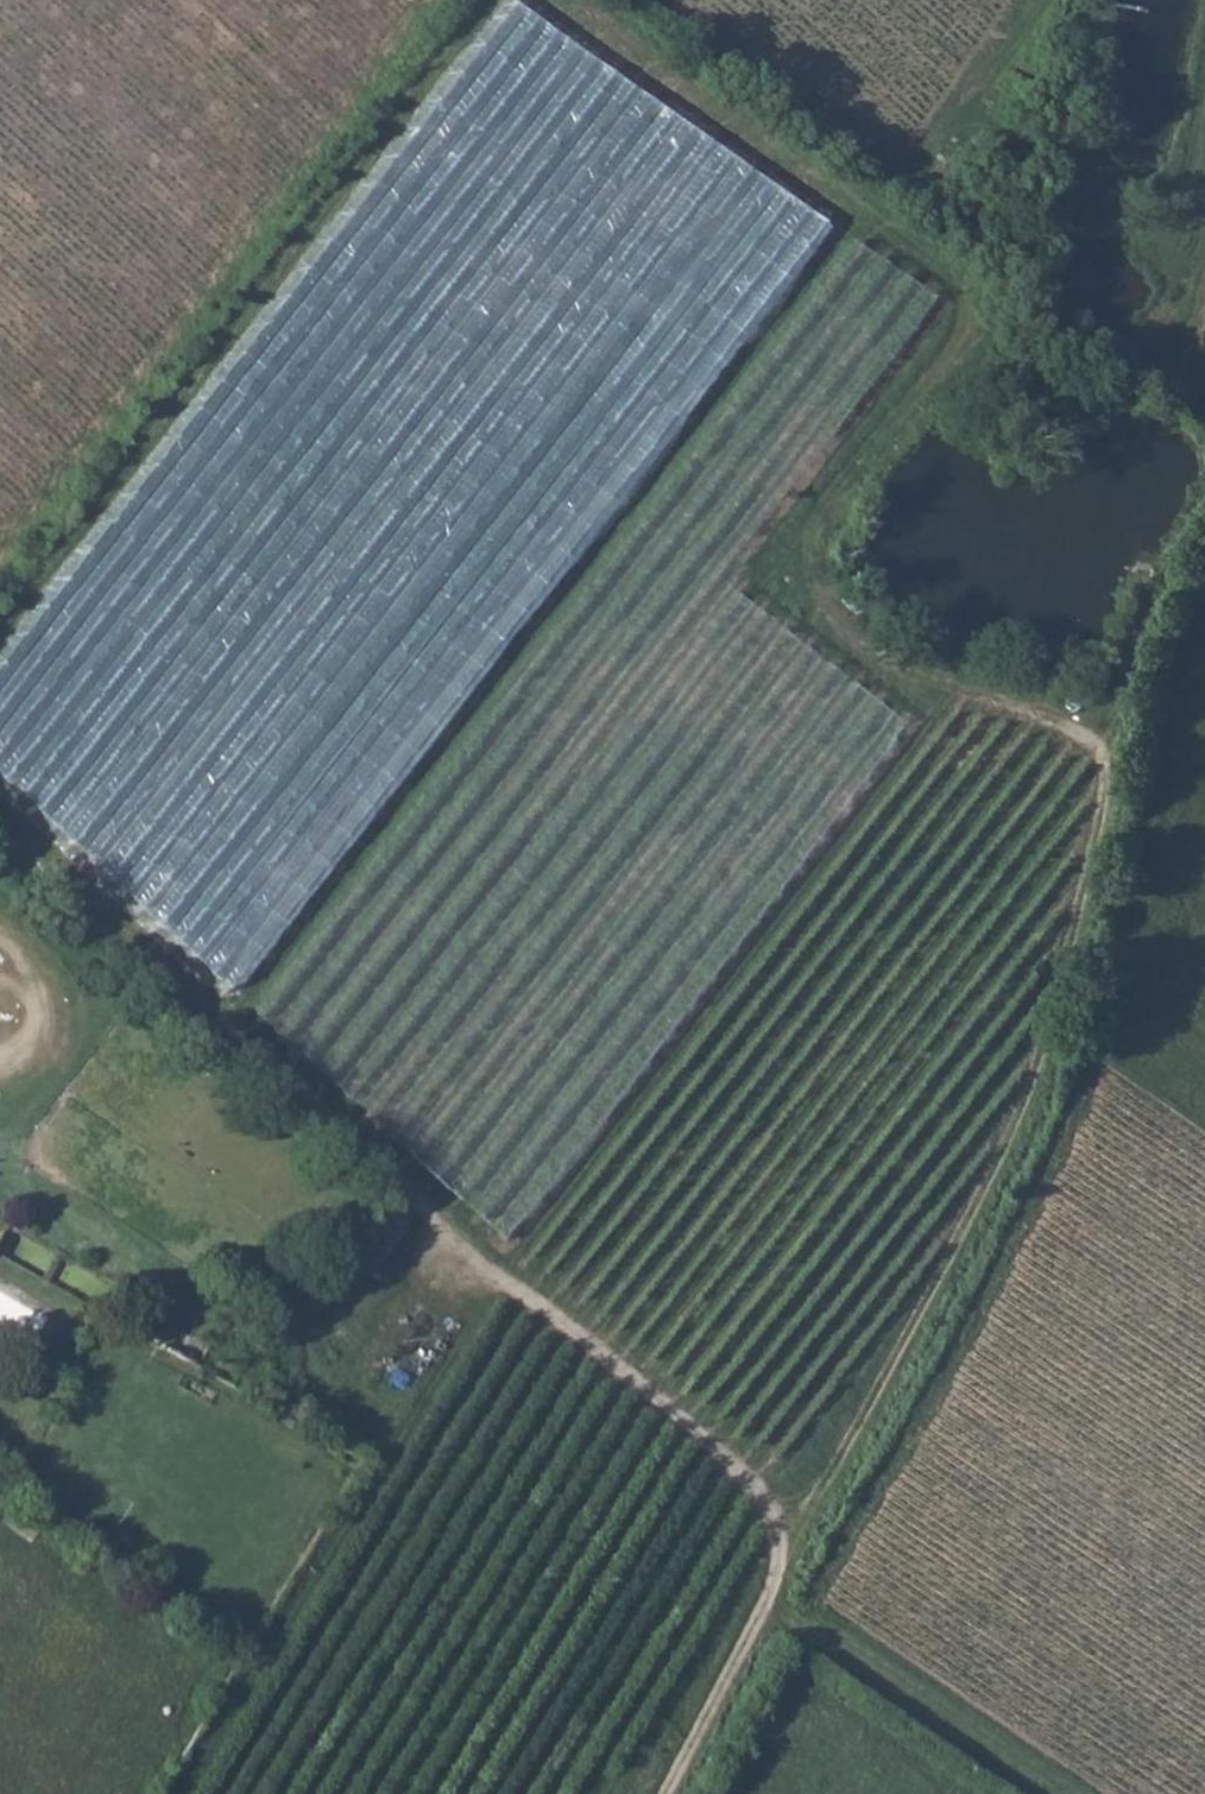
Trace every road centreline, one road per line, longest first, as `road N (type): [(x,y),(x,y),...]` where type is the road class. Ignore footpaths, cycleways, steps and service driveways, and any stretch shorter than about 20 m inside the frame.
road 1 (track): [(670,1793),(798,1525),(1037,1080),(1098,812),(1099,750),(1085,733),(1014,721),(903,684),(831,626),(807,571),(819,506),(963,338),(963,293),(918,240),(861,212),(545,0)]
road 2 (track): [(496,0),(0,633)]
road 3 (track): [(0,818),(469,1254)]
road 4 (track): [(469,1254),(798,1525)]

